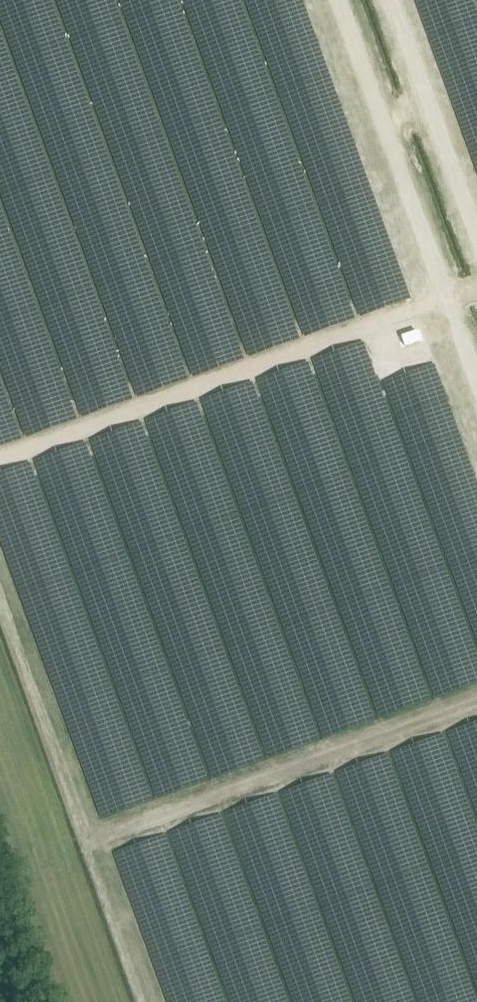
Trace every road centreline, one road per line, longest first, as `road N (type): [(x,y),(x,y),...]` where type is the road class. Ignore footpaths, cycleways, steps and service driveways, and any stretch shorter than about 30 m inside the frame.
road 1 (track): [(476,250),(386,0)]

